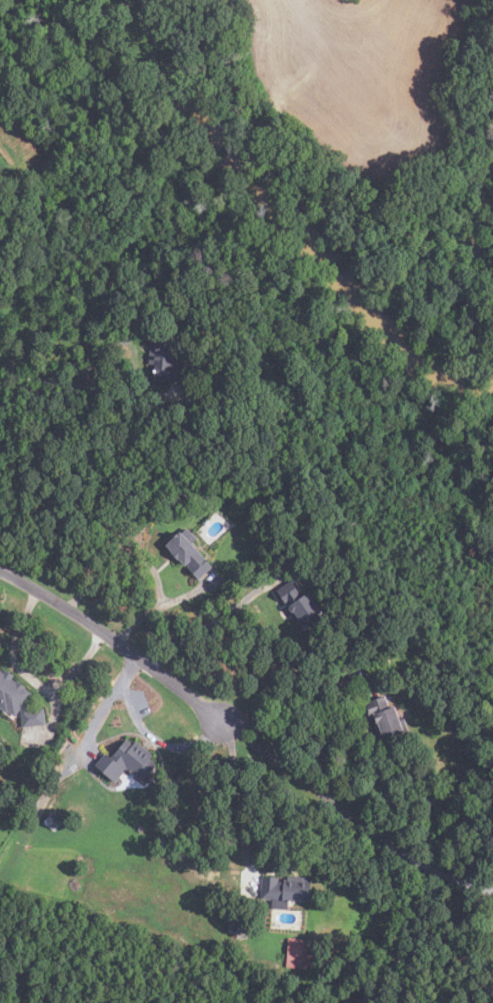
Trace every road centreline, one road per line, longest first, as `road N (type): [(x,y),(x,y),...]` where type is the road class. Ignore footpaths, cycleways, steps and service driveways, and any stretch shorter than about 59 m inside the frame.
road 1 (residential): [(0,571),(69,609),(221,723)]

